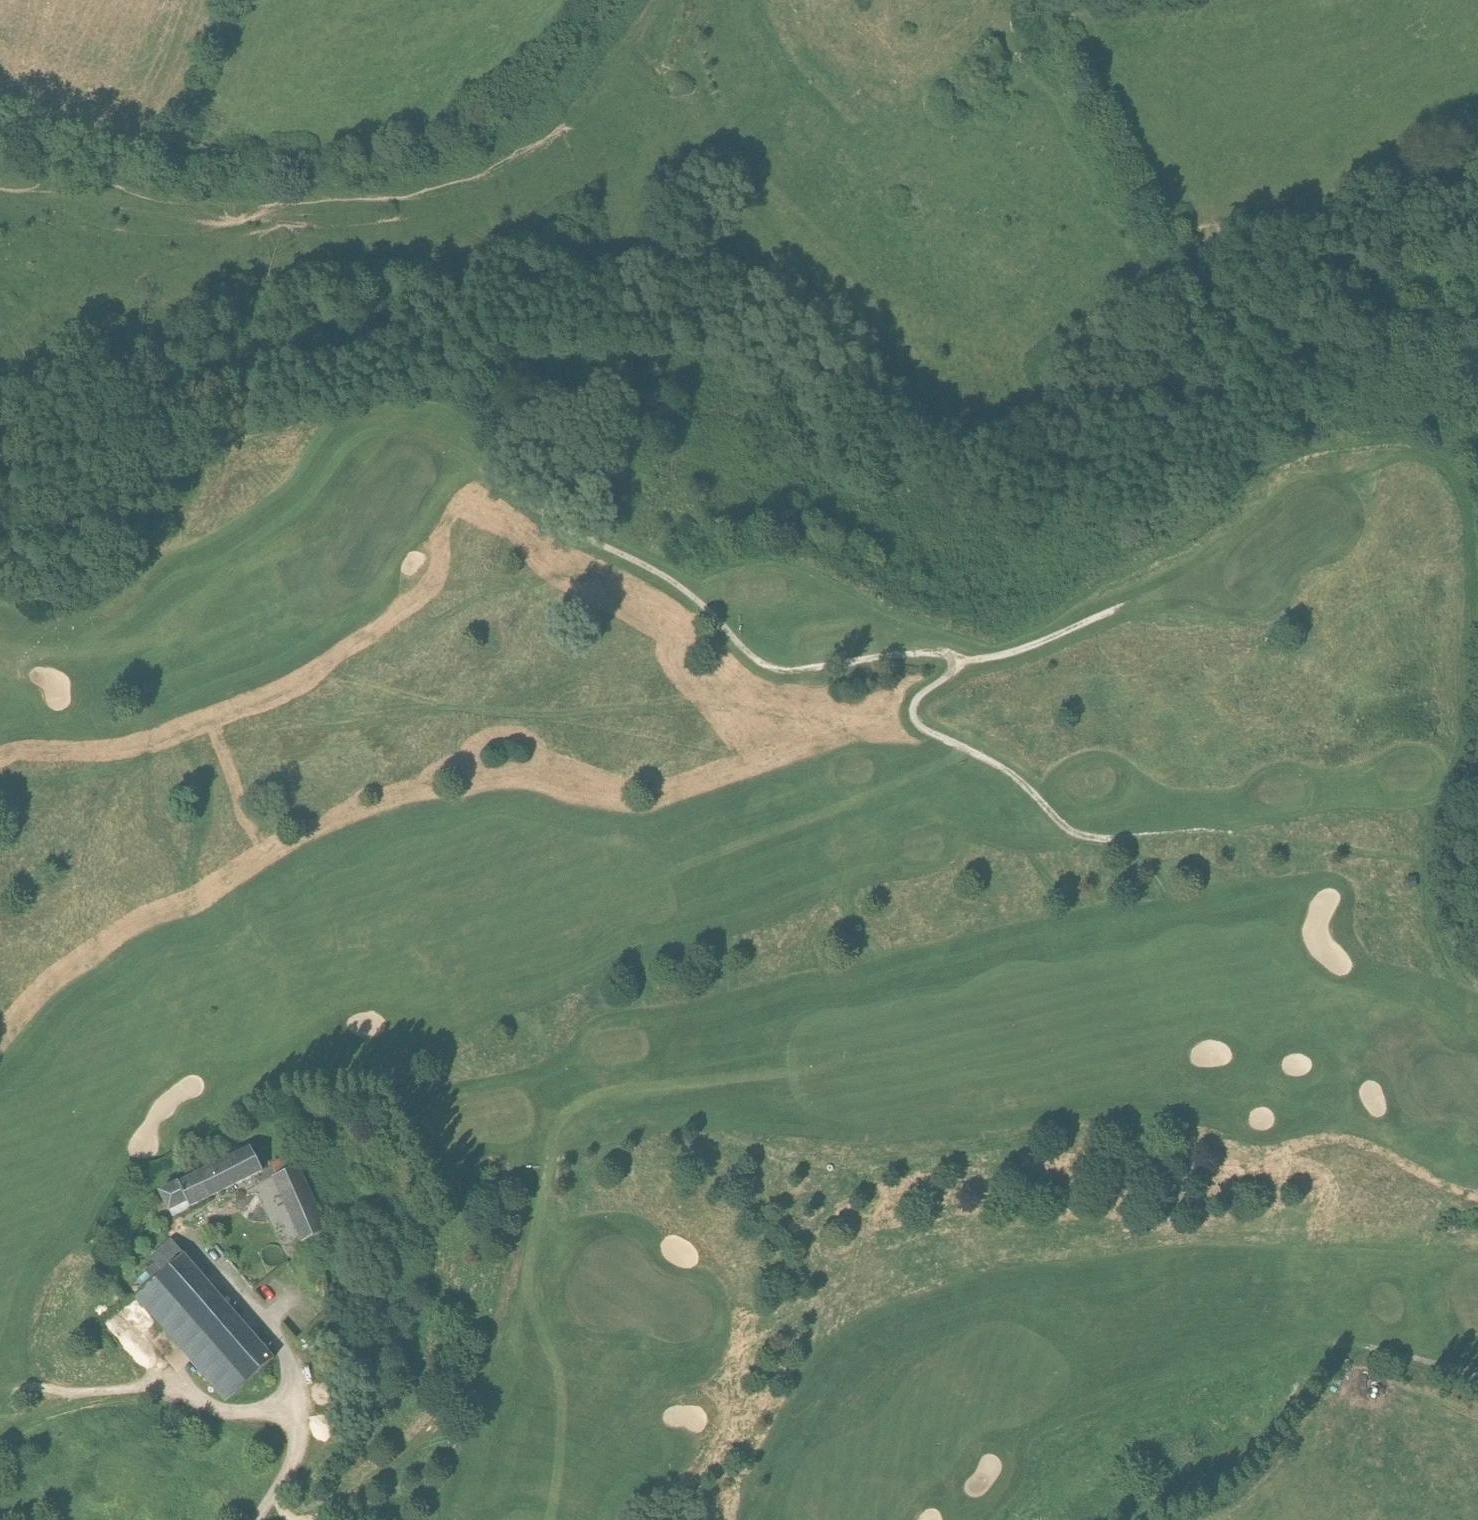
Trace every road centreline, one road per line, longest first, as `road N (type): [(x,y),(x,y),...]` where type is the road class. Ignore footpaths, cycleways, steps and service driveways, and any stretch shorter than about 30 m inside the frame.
road 1 (track): [(265,1519),(300,1460),(301,1394),(277,1344),(187,1242)]
road 2 (track): [(1318,1349),(1477,1378)]

